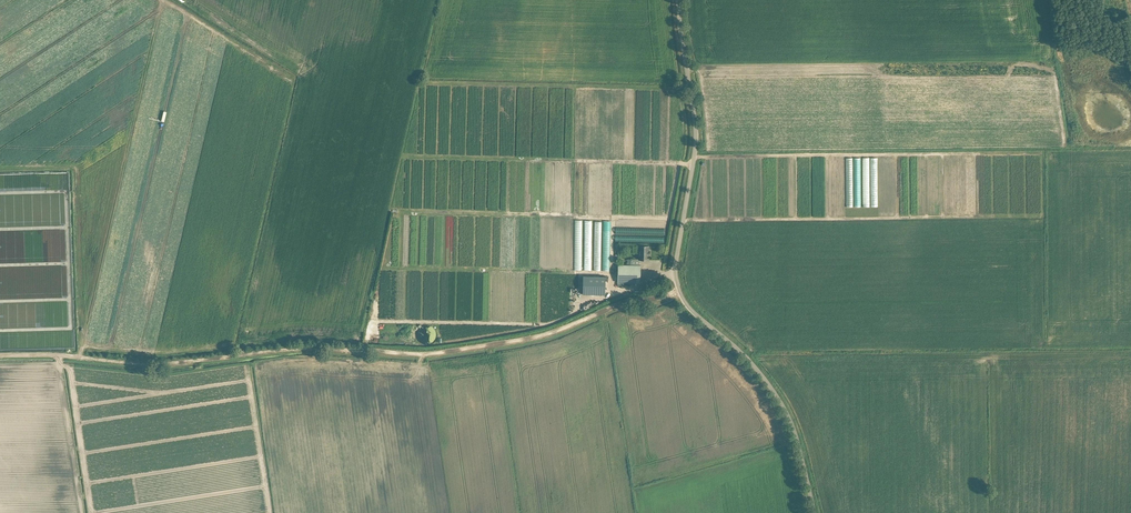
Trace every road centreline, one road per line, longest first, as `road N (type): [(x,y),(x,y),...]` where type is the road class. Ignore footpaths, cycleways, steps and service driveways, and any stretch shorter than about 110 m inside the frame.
road 1 (track): [(679,292),(616,305),(545,334),(430,353),(302,347),(152,363),(0,356)]
road 2 (unclassified): [(815,512),(778,397),(686,303),(677,285),(696,135),(679,0)]

